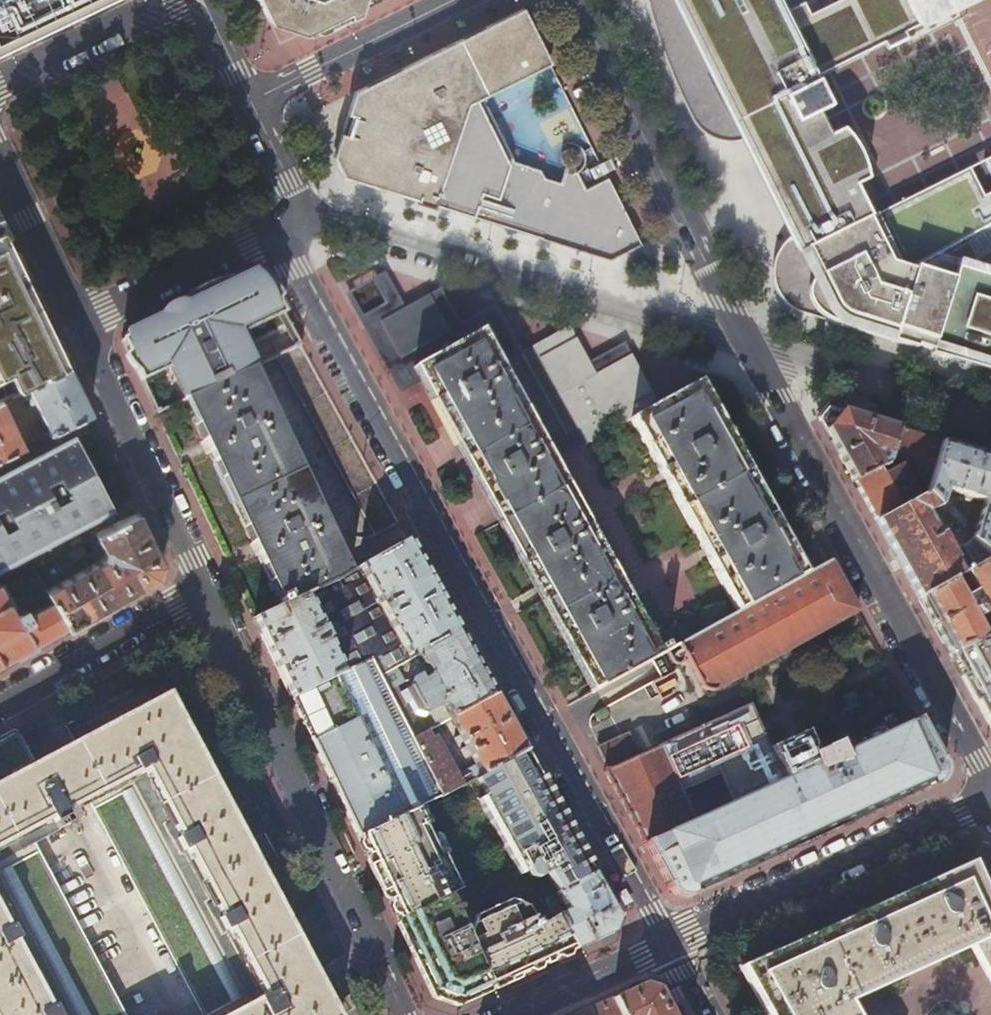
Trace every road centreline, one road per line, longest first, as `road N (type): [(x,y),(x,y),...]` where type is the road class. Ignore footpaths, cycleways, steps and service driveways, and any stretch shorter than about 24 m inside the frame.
road 1 (residential): [(660,944),(270,231)]
road 2 (residential): [(749,340),(990,784)]
road 3 (residential): [(292,210),(749,340)]
road 4 (residential): [(212,597),(410,1014)]
road 5 (residential): [(570,0),(749,340)]
road 6 (unclassified): [(990,795),(660,944)]
road 7 (residential): [(76,323),(212,597)]
road 8 (residential): [(749,340),(990,418)]
road 9 (residential): [(463,0),(243,101)]
road 10 (residential): [(0,712),(212,597)]
road 11 (residential): [(76,323),(270,231)]
road 12 (residential): [(170,0),(0,89)]
road 13 (unclassified): [(660,944),(503,1014)]
road 14 (residential): [(0,171),(76,323)]
road 15 (residential): [(292,210),(243,101)]

